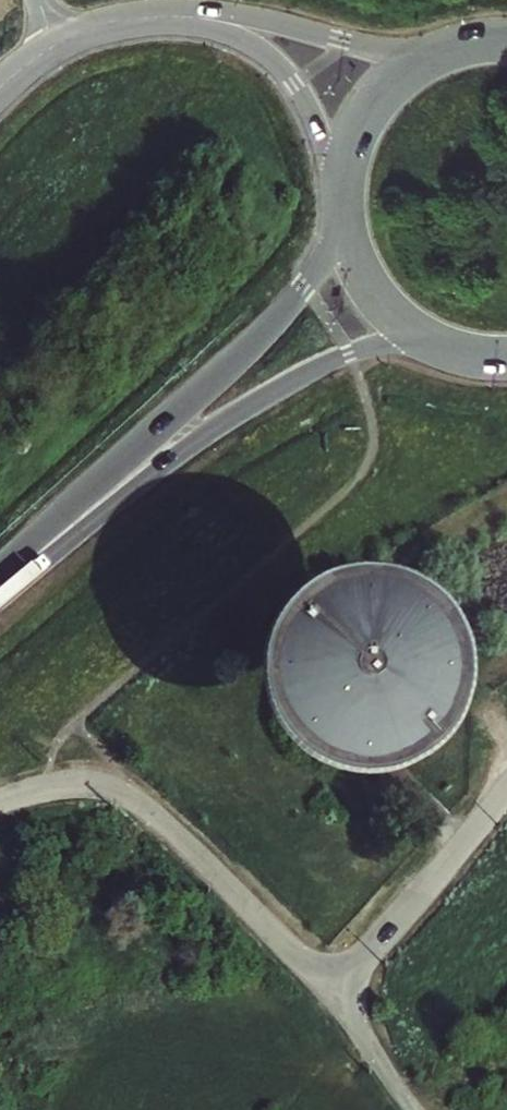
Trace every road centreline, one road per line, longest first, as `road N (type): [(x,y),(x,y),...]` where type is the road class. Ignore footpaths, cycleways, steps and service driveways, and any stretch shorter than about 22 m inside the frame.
road 1 (trunk): [(0,596),(164,464),(267,396),(376,349),(447,350)]
road 2 (trunk): [(344,208),(324,265),(285,315),(0,574)]
road 3 (unclassified): [(337,998),(142,800),(101,783),(74,783)]
road 4 (tertiary): [(456,48),(387,49),(239,16),(183,17)]
road 5 (unclassified): [(506,794),(337,998)]
road 6 (tertiary): [(183,17),(242,37),(276,59),(307,105),(344,190)]
road 7 (trunk): [(456,48),(409,71),(373,109),(344,190)]
road 8 (trunk): [(344,208),(368,286),(411,330),(447,350)]
road 9 (residential): [(420,1109),(337,998)]
road 10 (tertiary): [(183,17),(108,26),(54,46)]

